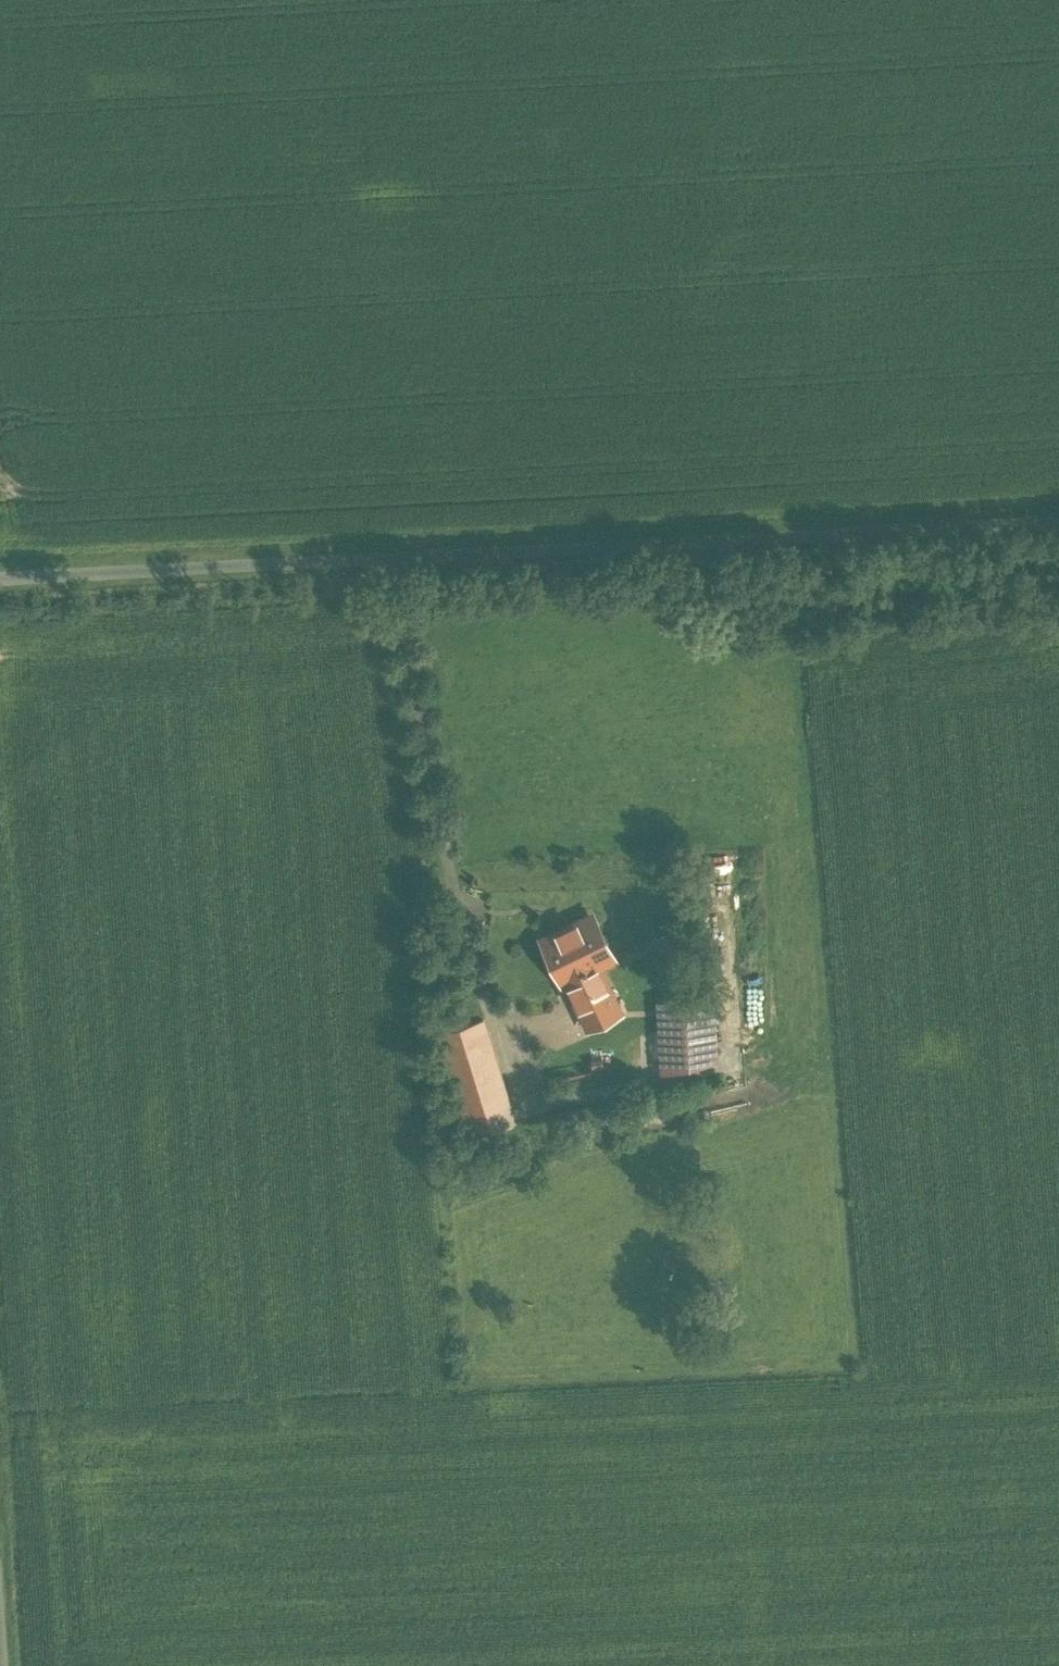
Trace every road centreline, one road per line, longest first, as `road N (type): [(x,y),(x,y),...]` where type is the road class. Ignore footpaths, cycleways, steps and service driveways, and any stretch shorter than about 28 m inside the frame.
road 1 (unclassified): [(0,578),(1058,519)]

